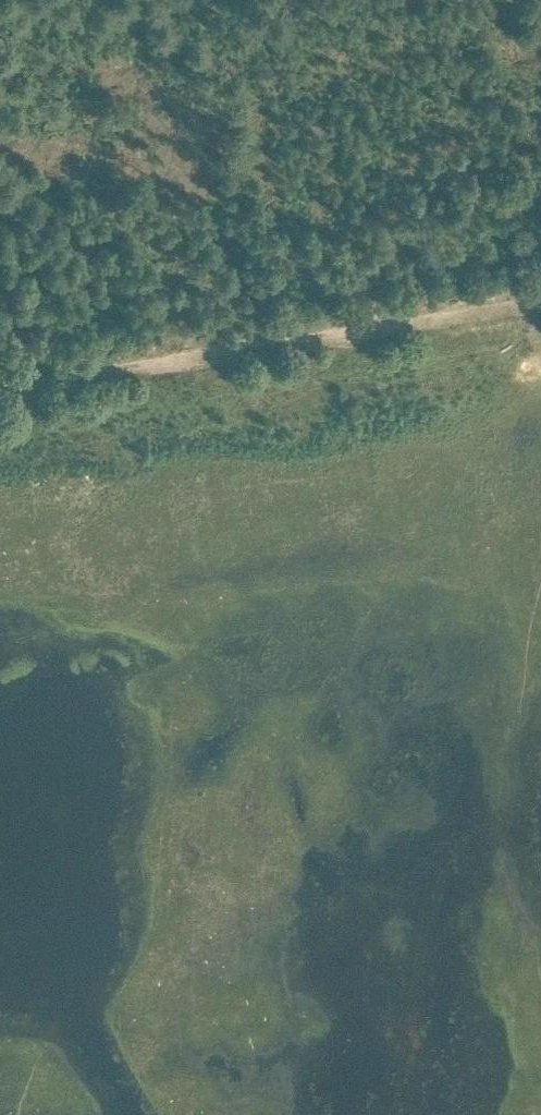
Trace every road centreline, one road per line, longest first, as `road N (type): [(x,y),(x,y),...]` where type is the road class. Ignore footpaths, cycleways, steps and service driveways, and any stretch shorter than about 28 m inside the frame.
road 1 (track): [(540,283),(0,386)]

